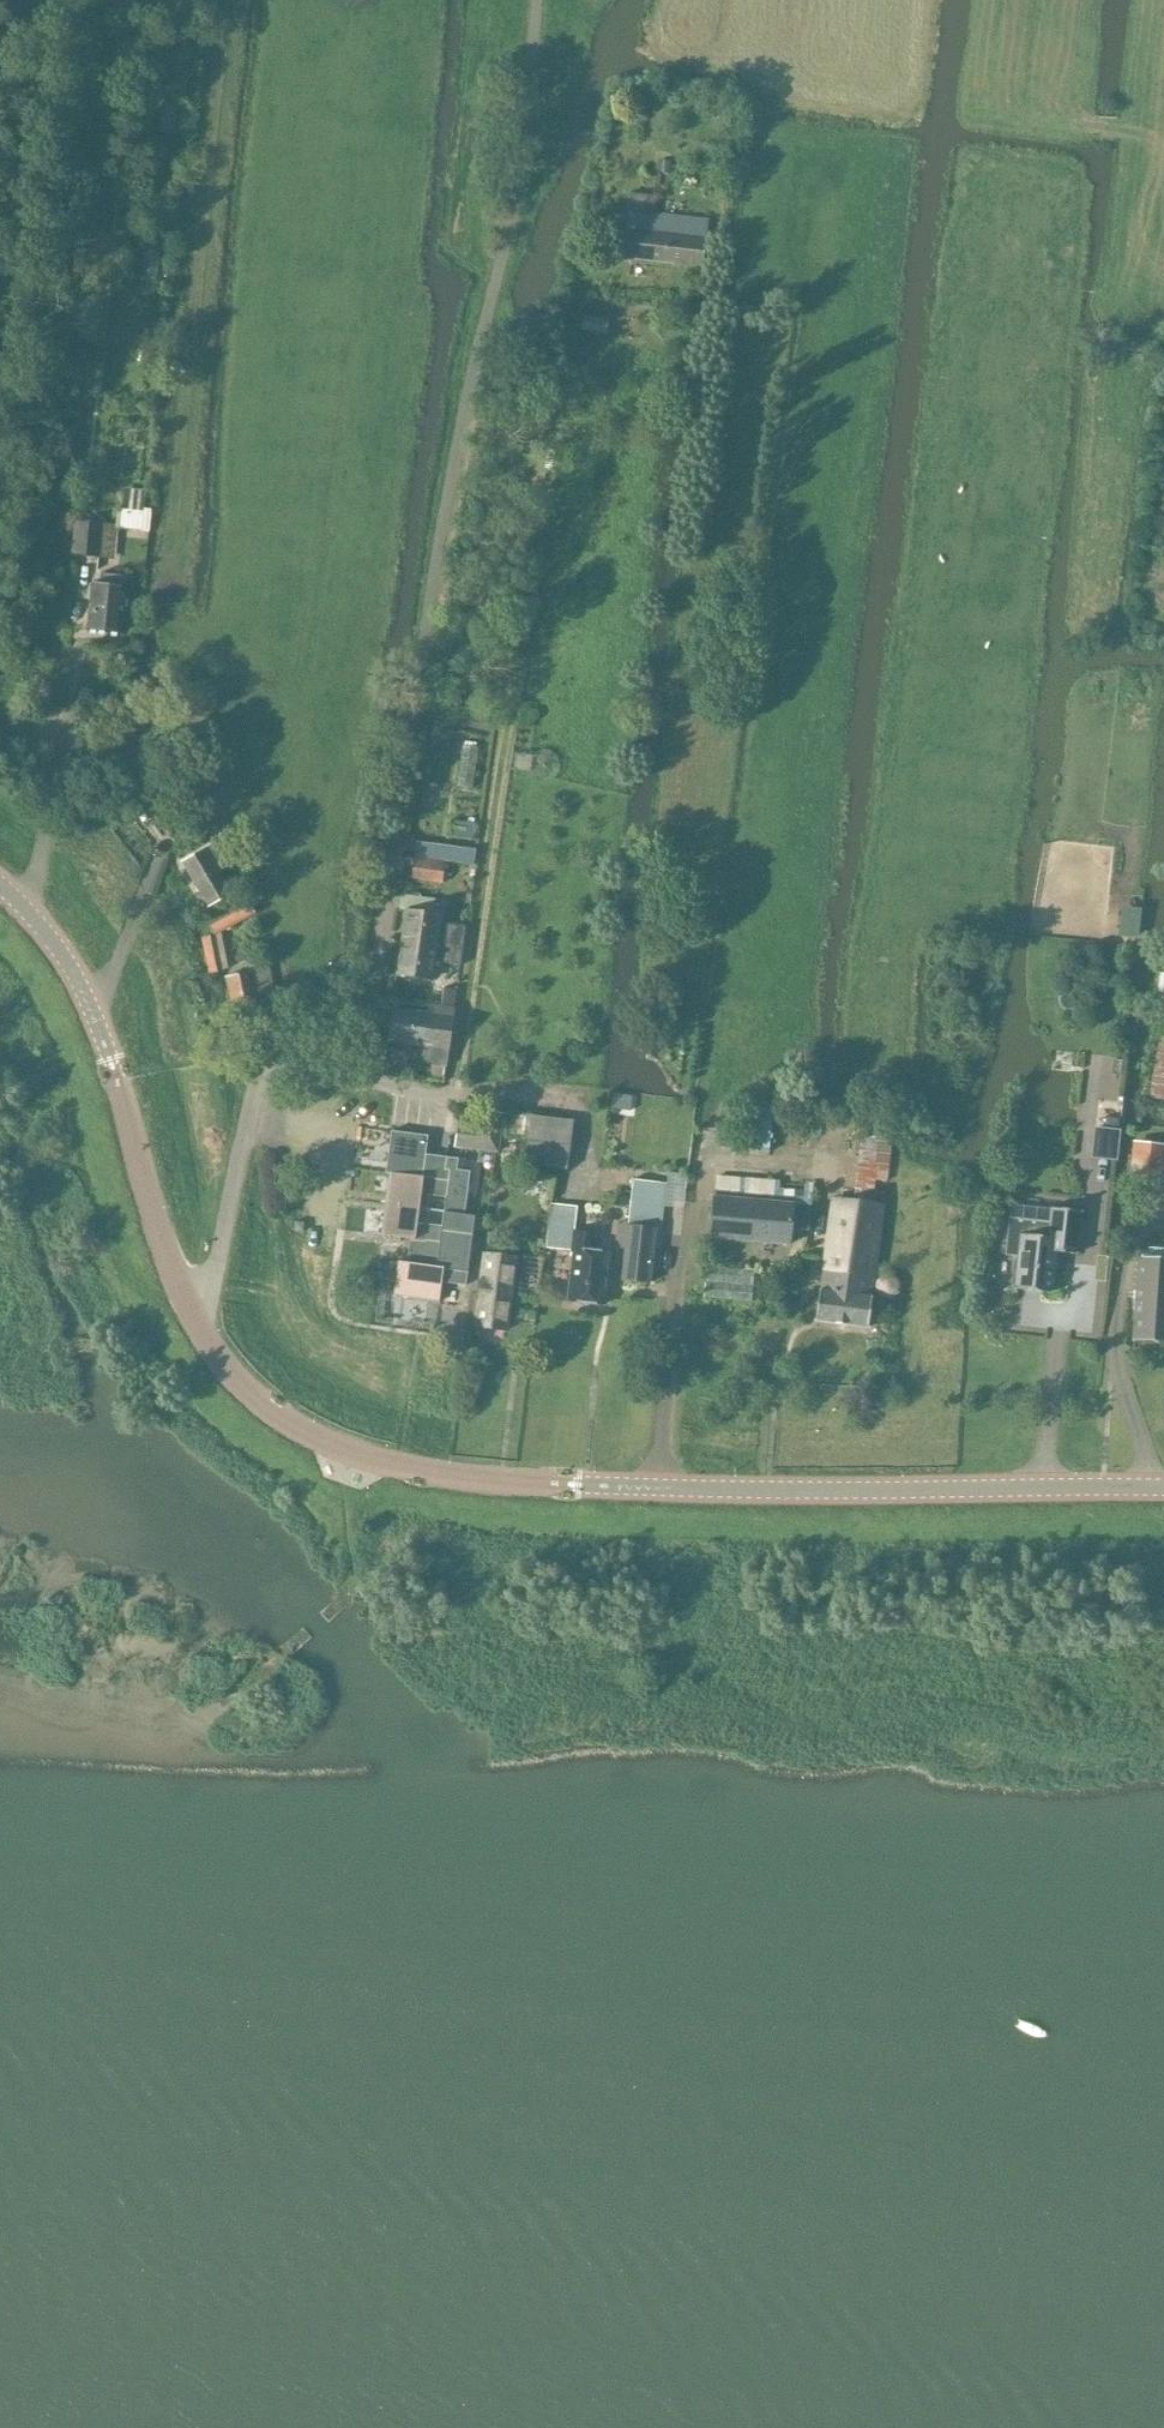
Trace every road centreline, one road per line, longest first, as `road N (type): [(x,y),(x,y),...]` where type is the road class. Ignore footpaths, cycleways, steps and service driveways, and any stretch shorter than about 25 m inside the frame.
road 1 (tertiary): [(194,1319),(248,1396),(282,1421),(381,1463),(466,1480),(737,1491),(1163,1488)]
road 2 (tertiary): [(0,883),(44,930),(89,1001),(151,1212),(194,1319)]
road 3 (residential): [(194,1319),(211,1288),(261,1063),(356,1077)]
road 4 (residential): [(356,1077),(404,789)]
road 5 (residential): [(356,1077),(576,1108)]

